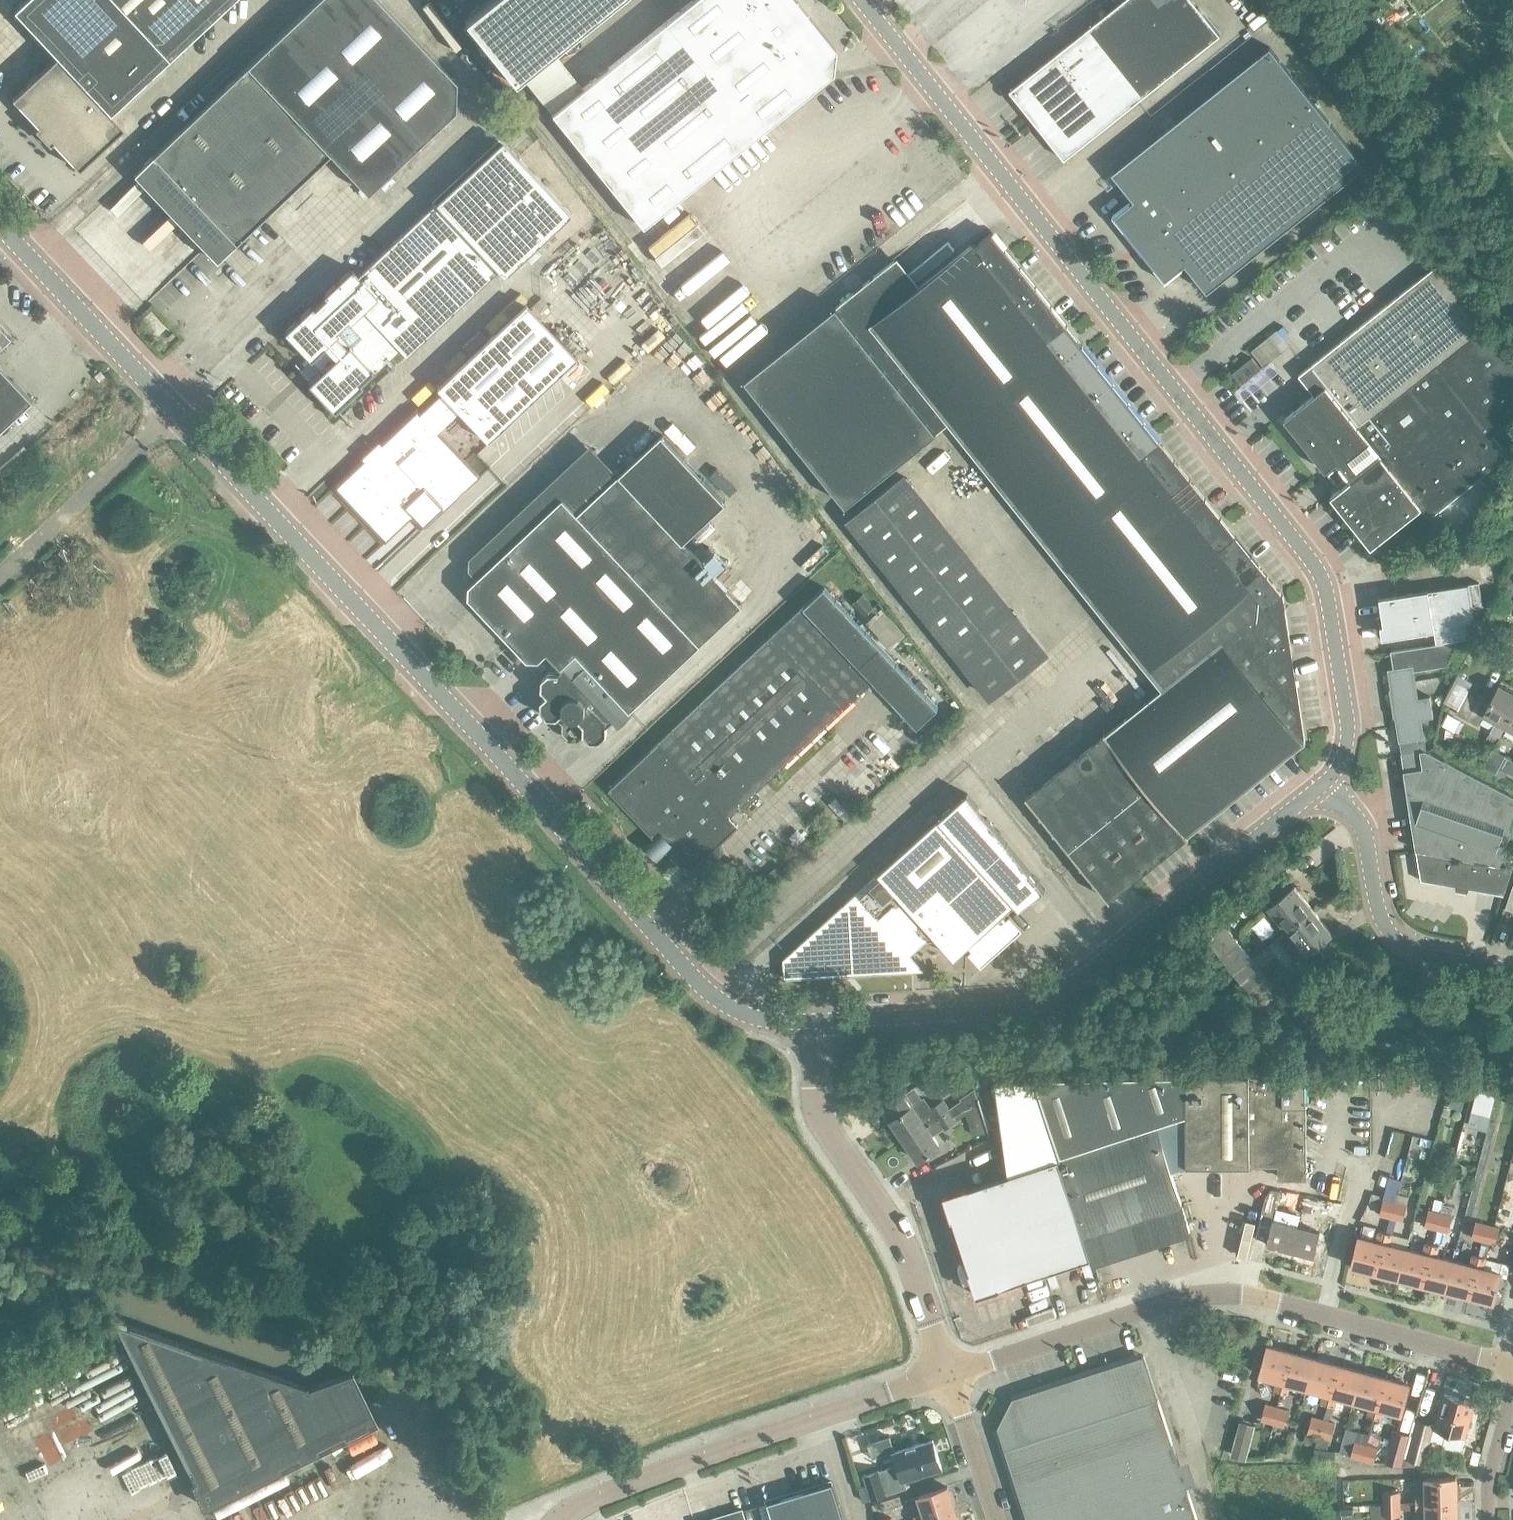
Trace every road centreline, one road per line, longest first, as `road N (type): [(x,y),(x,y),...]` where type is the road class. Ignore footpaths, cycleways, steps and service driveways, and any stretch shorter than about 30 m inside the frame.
road 1 (tertiary): [(815,1022),(745,1013),(693,978),(518,777),(0,226)]
road 2 (unclassified): [(1320,788),(1341,754),(1346,726),(1323,577),(861,0)]
road 3 (unclassified): [(1512,1366),(1228,1293),(1177,1300),(948,1374)]
road 4 (tertiary): [(815,1022),(987,1013),(1054,996),(1320,788)]
road 5 (residential): [(562,1519),(588,1499),(948,1374)]
road 6 (unclassified): [(948,1374),(909,1258),(815,1100),(815,1022)]
road 7 (tertiary): [(1512,970),(1426,957),(1403,946),(1387,927),(1364,833),(1320,788)]
road 8 (residential): [(948,1374),(994,1519)]
road 9 (residential): [(1489,1519),(1512,1398)]

